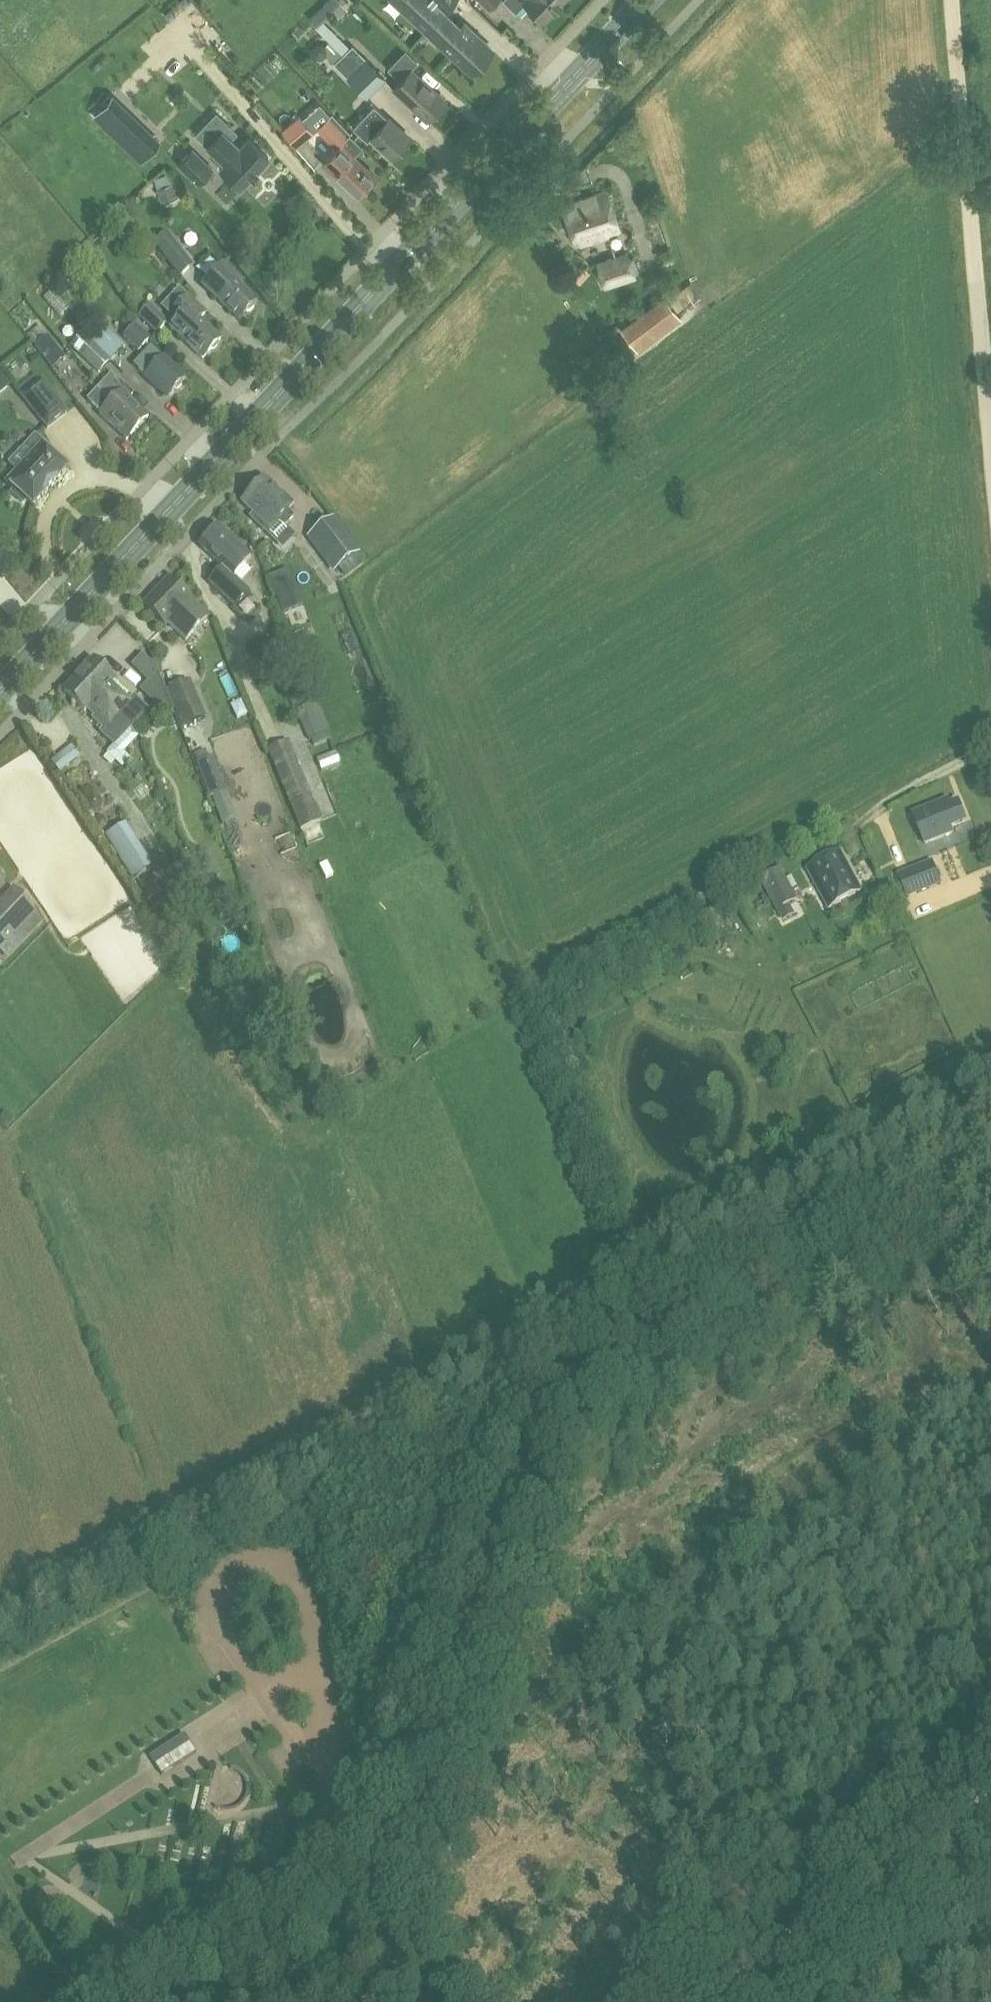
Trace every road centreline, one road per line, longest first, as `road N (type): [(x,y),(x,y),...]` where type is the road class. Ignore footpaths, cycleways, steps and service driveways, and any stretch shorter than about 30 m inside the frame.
road 1 (secondary): [(0,690),(646,0)]
road 2 (track): [(990,438),(954,0)]
road 3 (track): [(317,1763),(320,1664),(307,1597),(285,1566),(251,1562),(221,1592),(219,1616),(269,1694)]
road 4 (track): [(990,1770),(709,2001)]
road 5 (track): [(417,2001),(368,1860),(317,1763)]

